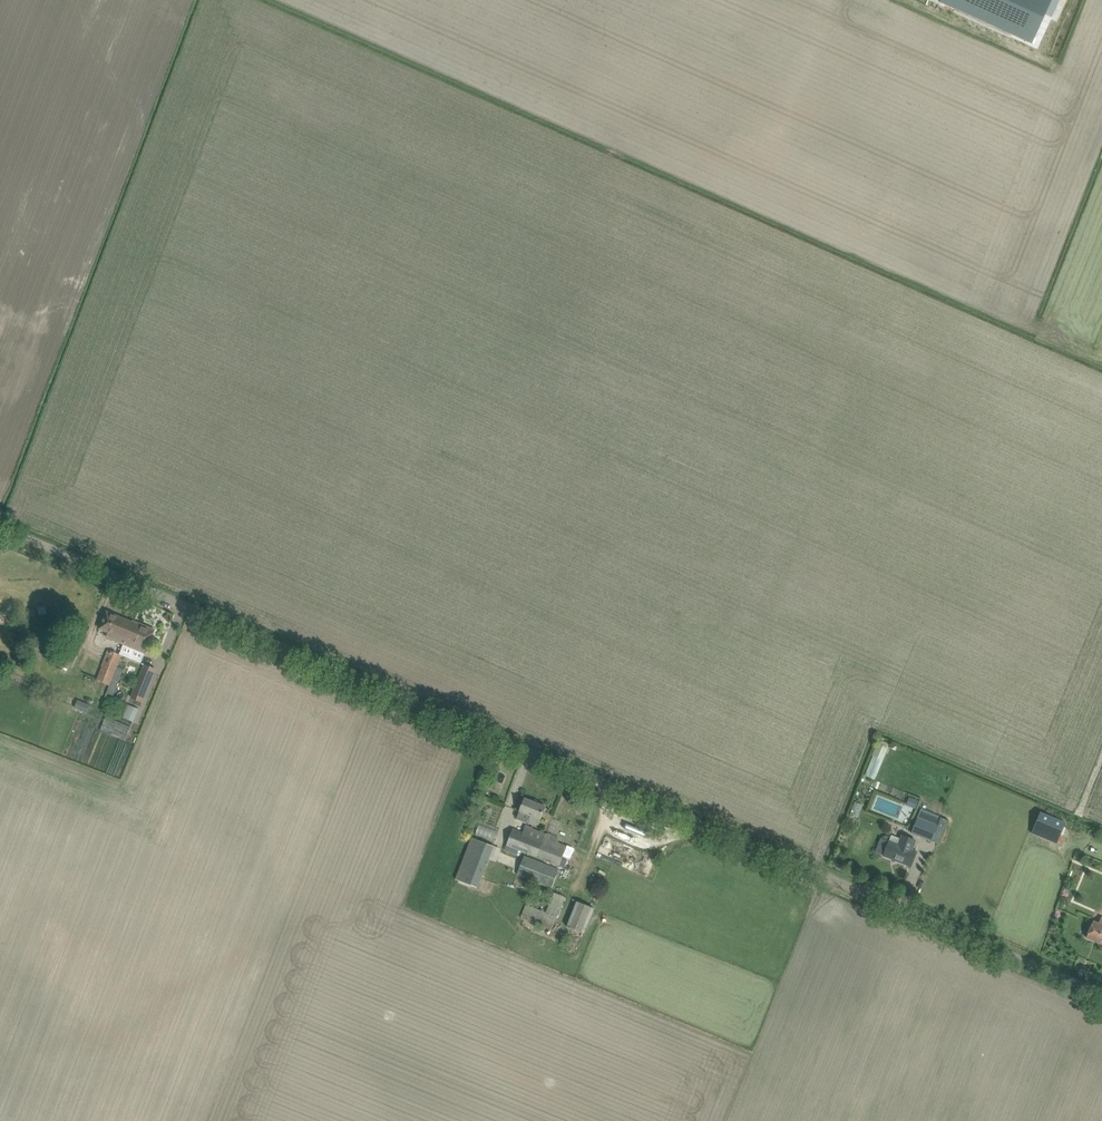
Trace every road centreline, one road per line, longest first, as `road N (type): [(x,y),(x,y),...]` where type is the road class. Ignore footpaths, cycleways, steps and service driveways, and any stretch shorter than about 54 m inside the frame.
road 1 (unclassified): [(1101,992),(0,526)]
road 2 (track): [(1101,758),(1034,964)]

